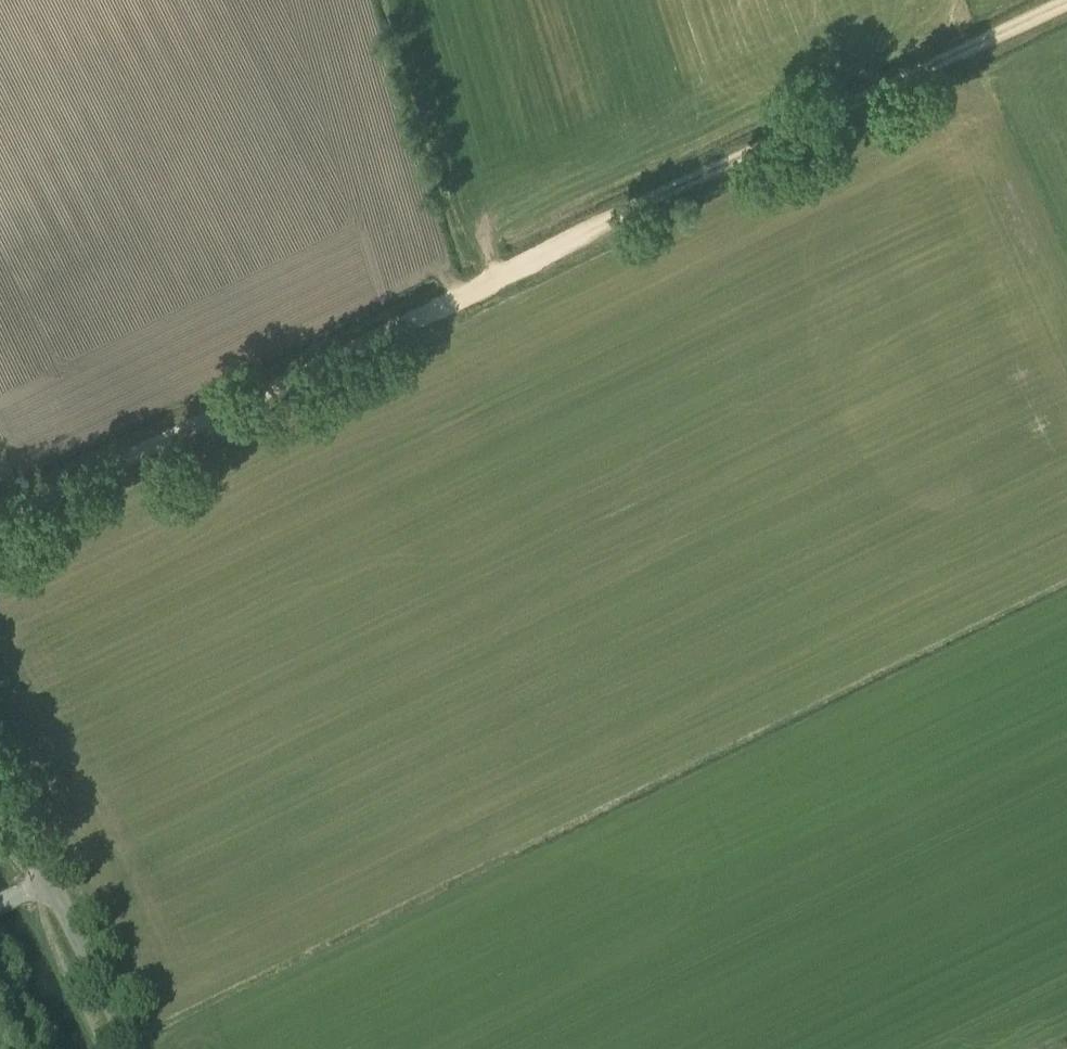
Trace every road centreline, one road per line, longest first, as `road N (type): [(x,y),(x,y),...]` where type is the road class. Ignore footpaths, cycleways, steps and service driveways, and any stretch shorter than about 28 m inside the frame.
road 1 (track): [(0,522),(1066,8)]
road 2 (unclassified): [(130,1048),(0,786)]

